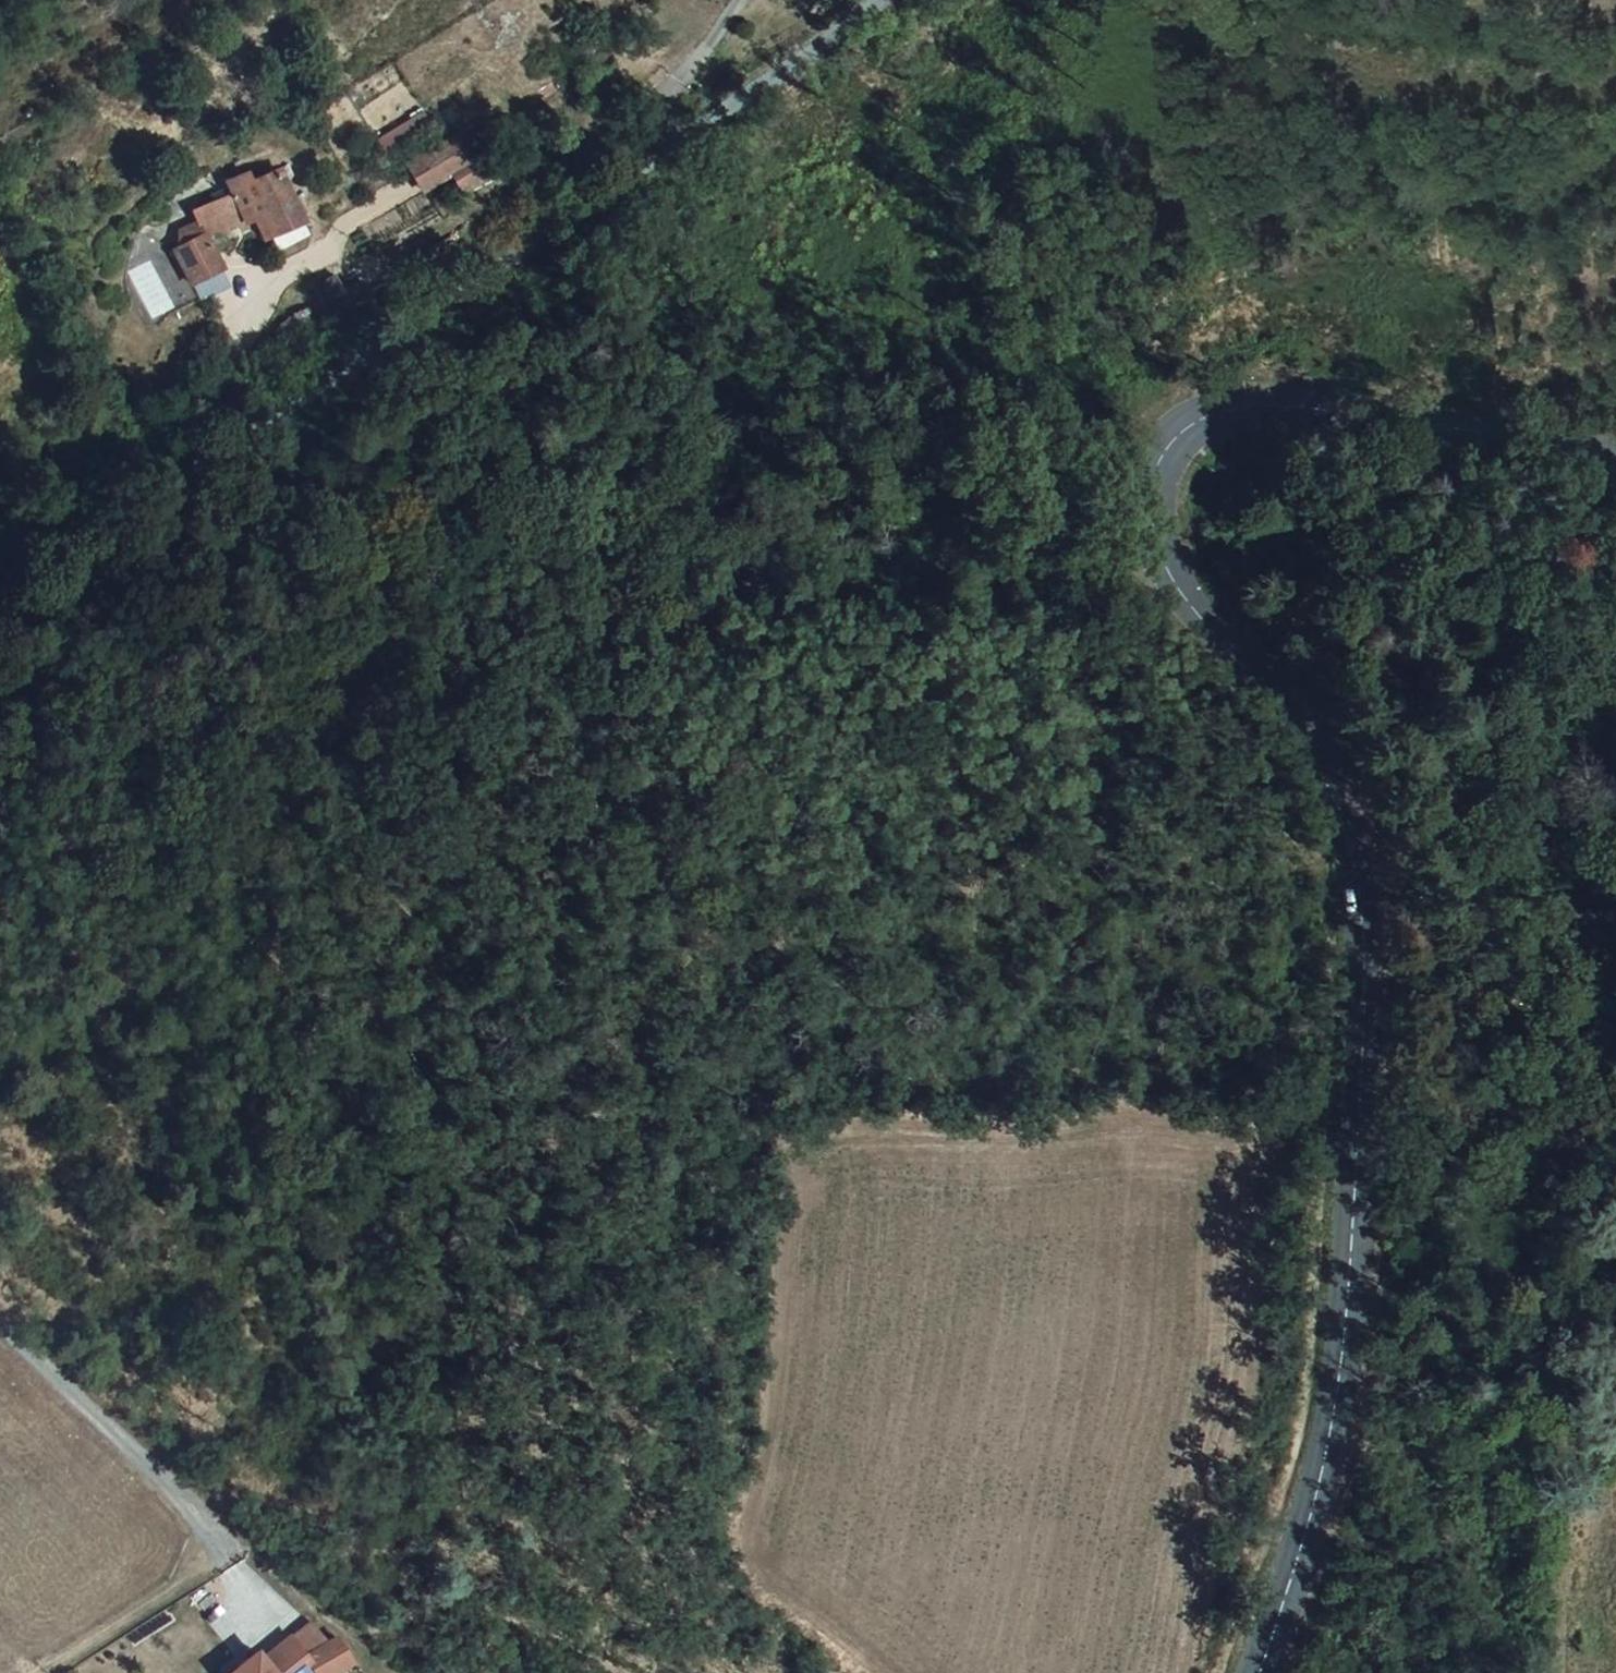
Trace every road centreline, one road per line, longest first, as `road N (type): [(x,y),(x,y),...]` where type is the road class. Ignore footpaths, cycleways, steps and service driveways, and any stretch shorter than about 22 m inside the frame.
road 1 (secondary): [(1615,461),(1452,420),(1259,403),(1217,421),(1191,448),(1172,499),(1171,549),(1195,598),(1323,770),(1349,846),(1361,925),(1333,1452),(1257,1672)]
road 2 (unclassified): [(904,0),(669,152),(159,447),(0,613)]

